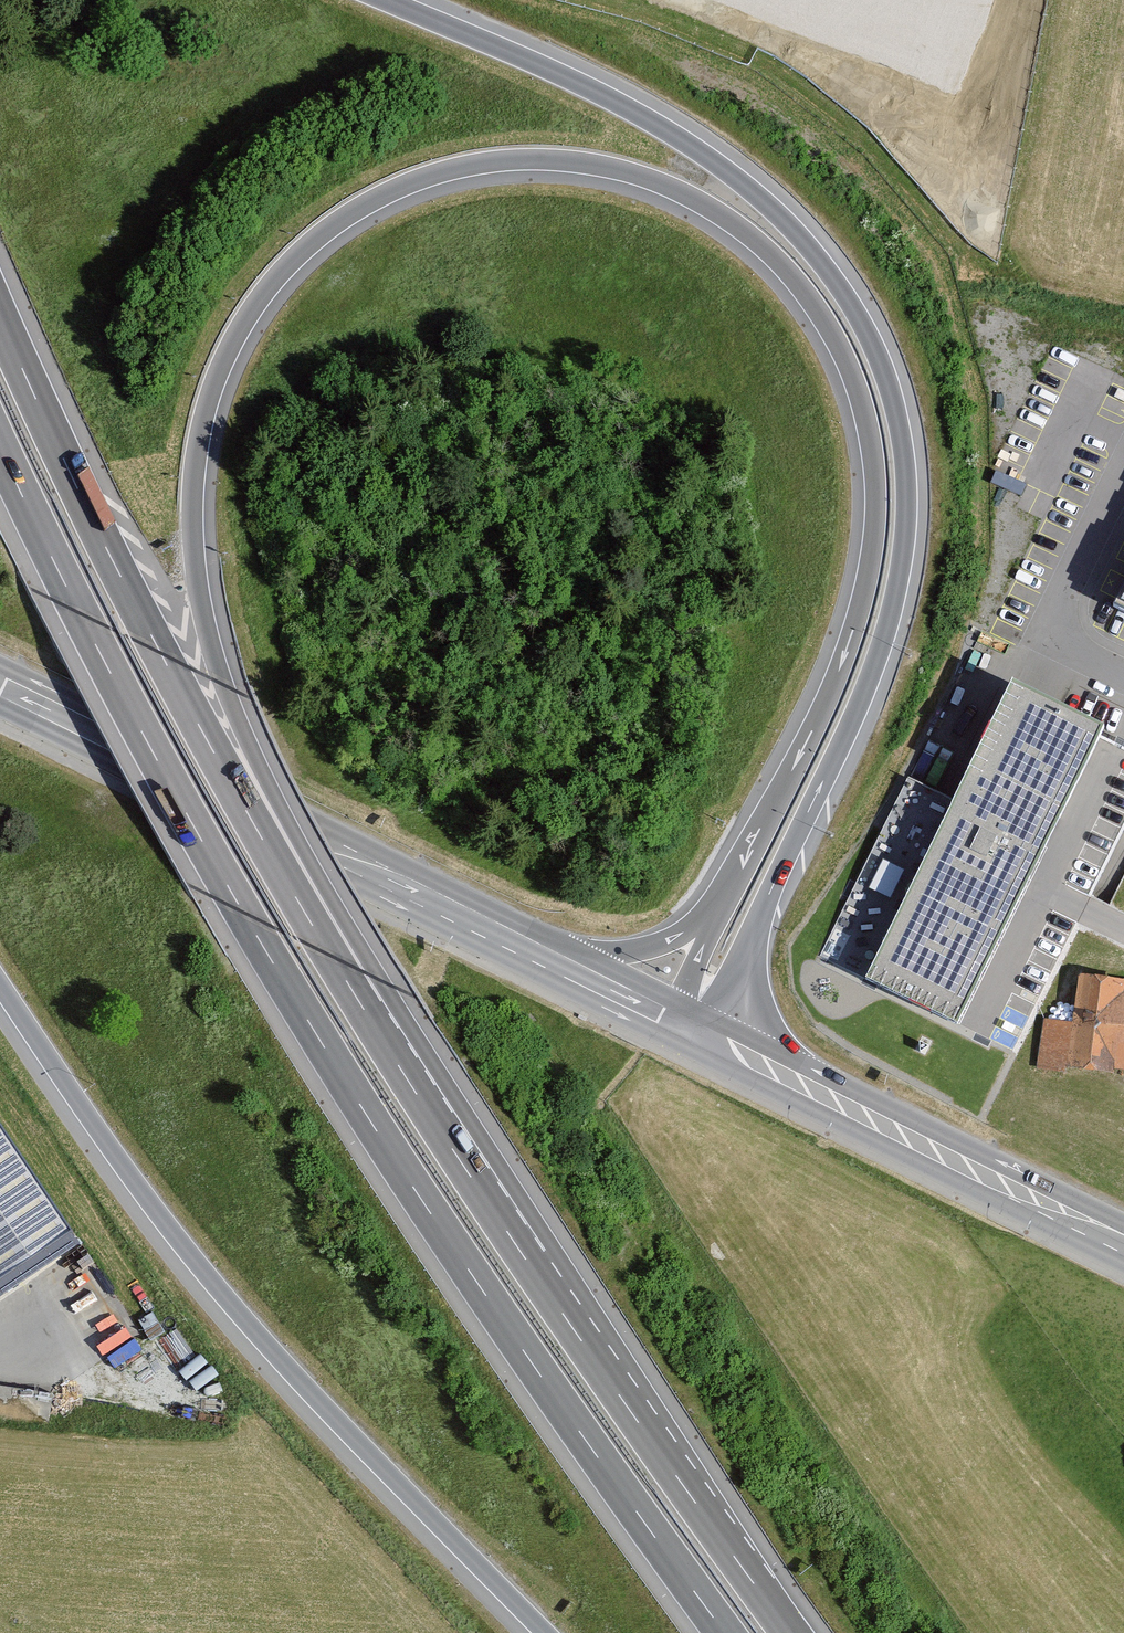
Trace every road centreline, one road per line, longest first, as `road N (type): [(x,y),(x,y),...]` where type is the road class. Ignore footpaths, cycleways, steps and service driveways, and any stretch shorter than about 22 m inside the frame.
road 1 (motorway): [(526,1260),(455,1091),(322,875),(226,688),(199,581),(200,439),(232,346),(310,246),(405,186),(523,161),(581,164),(668,188),(715,212),(775,260),(845,364),(873,469),(862,595),(824,703),(717,906)]
road 2 (motorway): [(0,450),(154,756),(360,1105),(725,1632)]
road 3 (motorway): [(754,931),(854,718),(892,611),(907,491),(887,375),(834,278),(747,184),(619,102),(391,0)]
road 4 (motorway): [(526,1260),(213,749),(64,461),(0,319)]
road 5 (motorway): [(0,987),(194,1263),(546,1632)]
road 6 (tertiary): [(2,687),(565,967)]
road 7 (motorway): [(791,1632),(526,1260)]
road 8 (tertiary): [(773,1070),(1123,1241)]
road 9 (motorway): [(717,906),(695,928),(657,945),(565,967)]
road 10 (motorway): [(773,1070),(747,997),(754,931)]
road 11 (tertiary): [(565,967),(682,1027)]
road 12 (motorway): [(717,906),(682,1027)]

